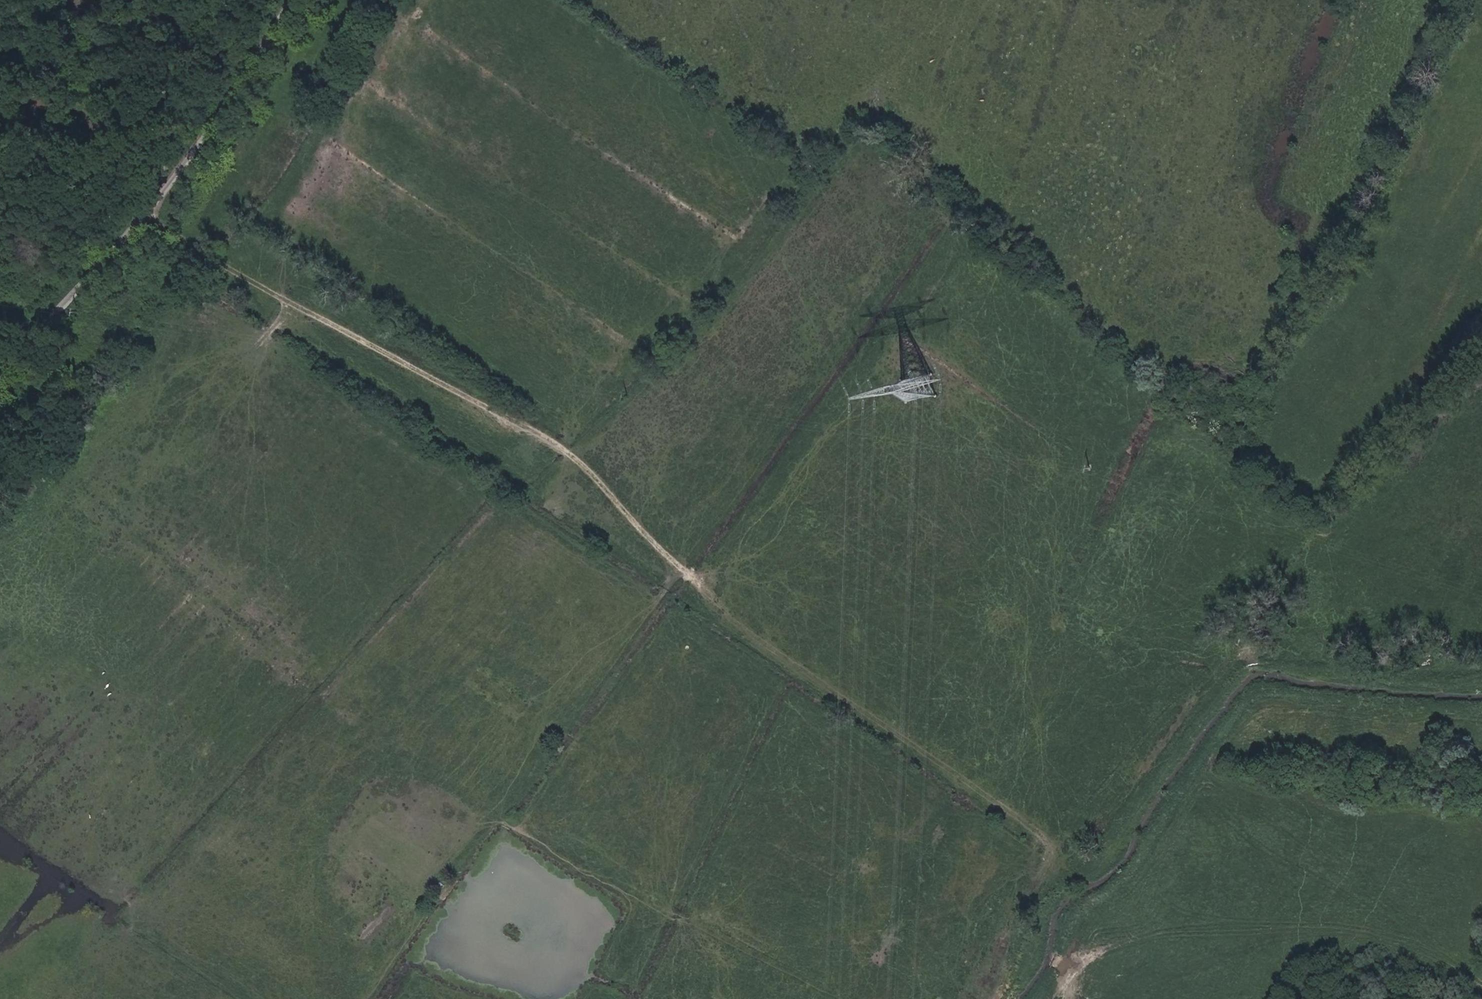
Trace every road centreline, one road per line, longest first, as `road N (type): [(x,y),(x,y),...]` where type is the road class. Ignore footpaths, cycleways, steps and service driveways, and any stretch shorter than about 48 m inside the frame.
road 1 (track): [(695,576),(598,477),(550,439),(147,215)]
road 2 (unclassified): [(0,377),(152,209),(293,0)]

